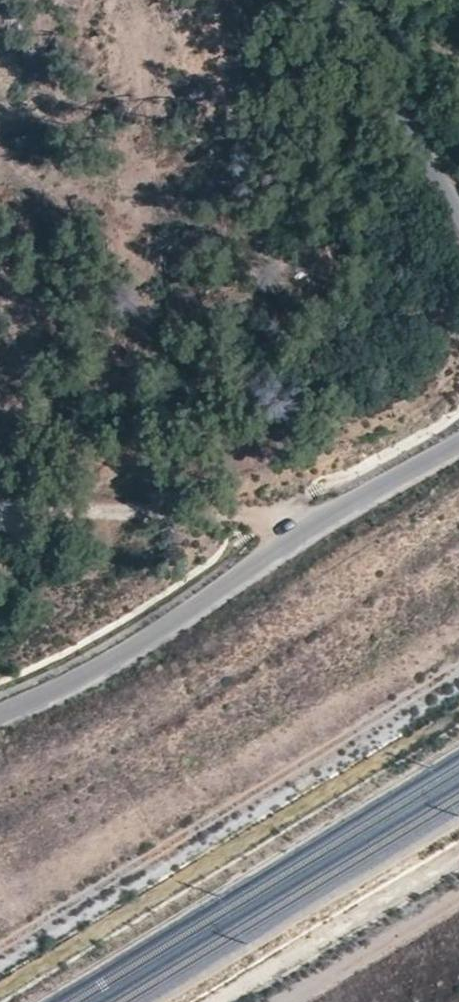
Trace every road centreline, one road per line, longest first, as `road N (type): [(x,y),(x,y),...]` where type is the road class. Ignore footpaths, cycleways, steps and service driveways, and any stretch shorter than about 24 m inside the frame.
road 1 (unclassified): [(0,715),(64,690),(313,521)]
road 2 (unclassified): [(0,505),(313,521)]
road 3 (unclassified): [(327,0),(458,220)]
road 4 (unclassified): [(313,521),(458,446)]

